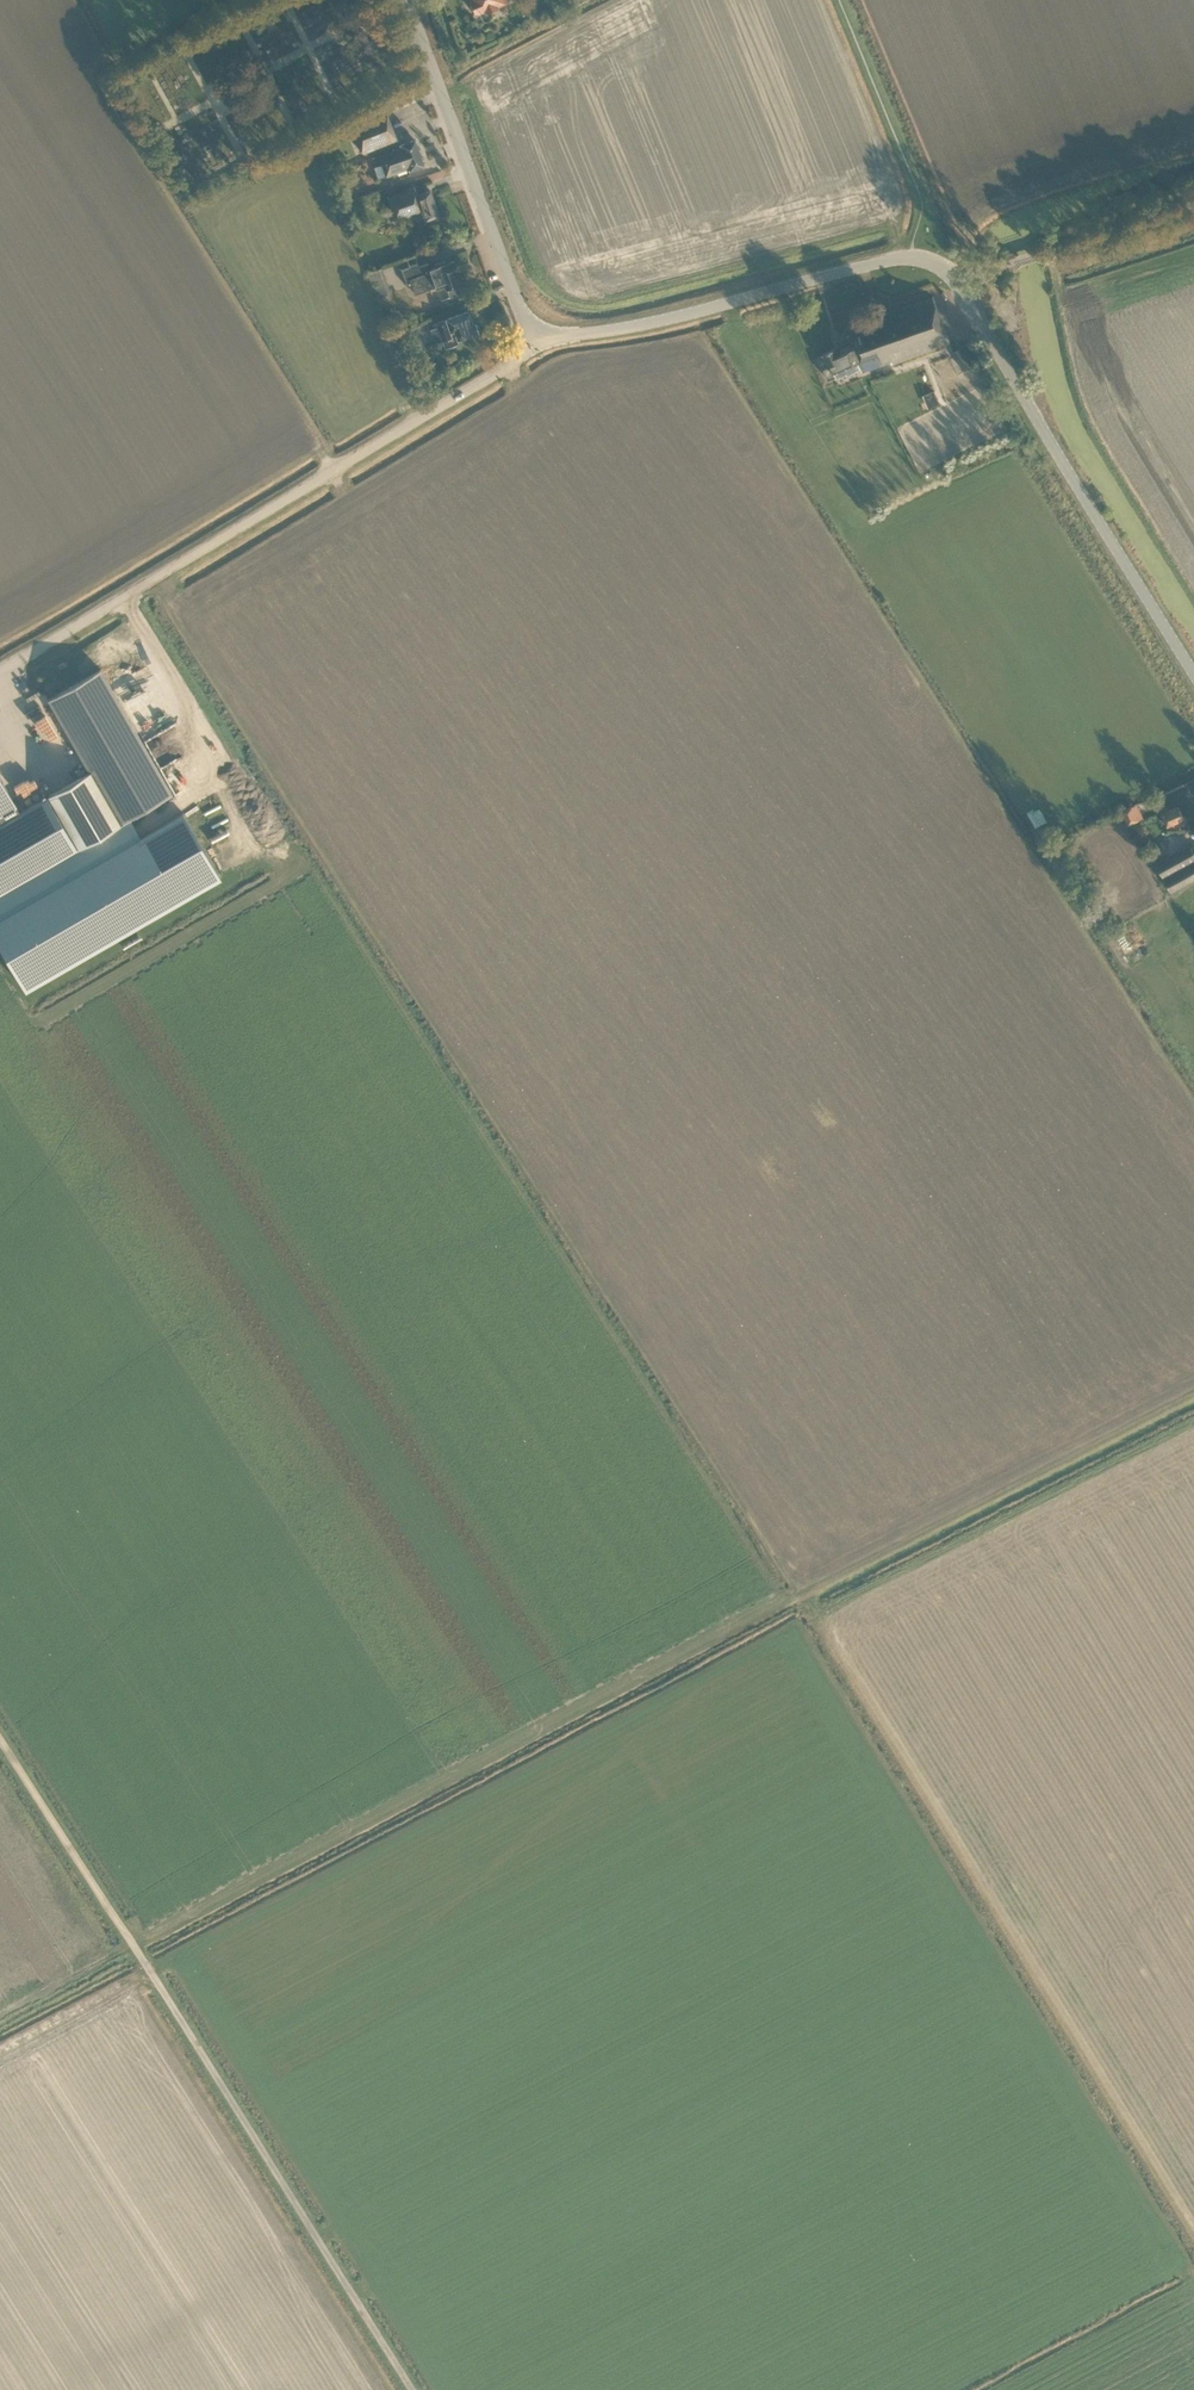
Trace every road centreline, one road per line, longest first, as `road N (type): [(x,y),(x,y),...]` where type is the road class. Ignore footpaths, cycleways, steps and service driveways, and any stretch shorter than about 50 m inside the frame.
road 1 (track): [(410,2389),(0,1740)]
road 2 (unclassified): [(0,670),(513,364),(539,336)]
road 3 (tertiary): [(1193,677),(961,284)]
road 4 (tertiary): [(539,336),(646,326),(910,256),(961,284)]
road 5 (tertiary): [(539,336),(525,320),(404,0)]
road 6 (unclassified): [(961,284),(1193,202)]

